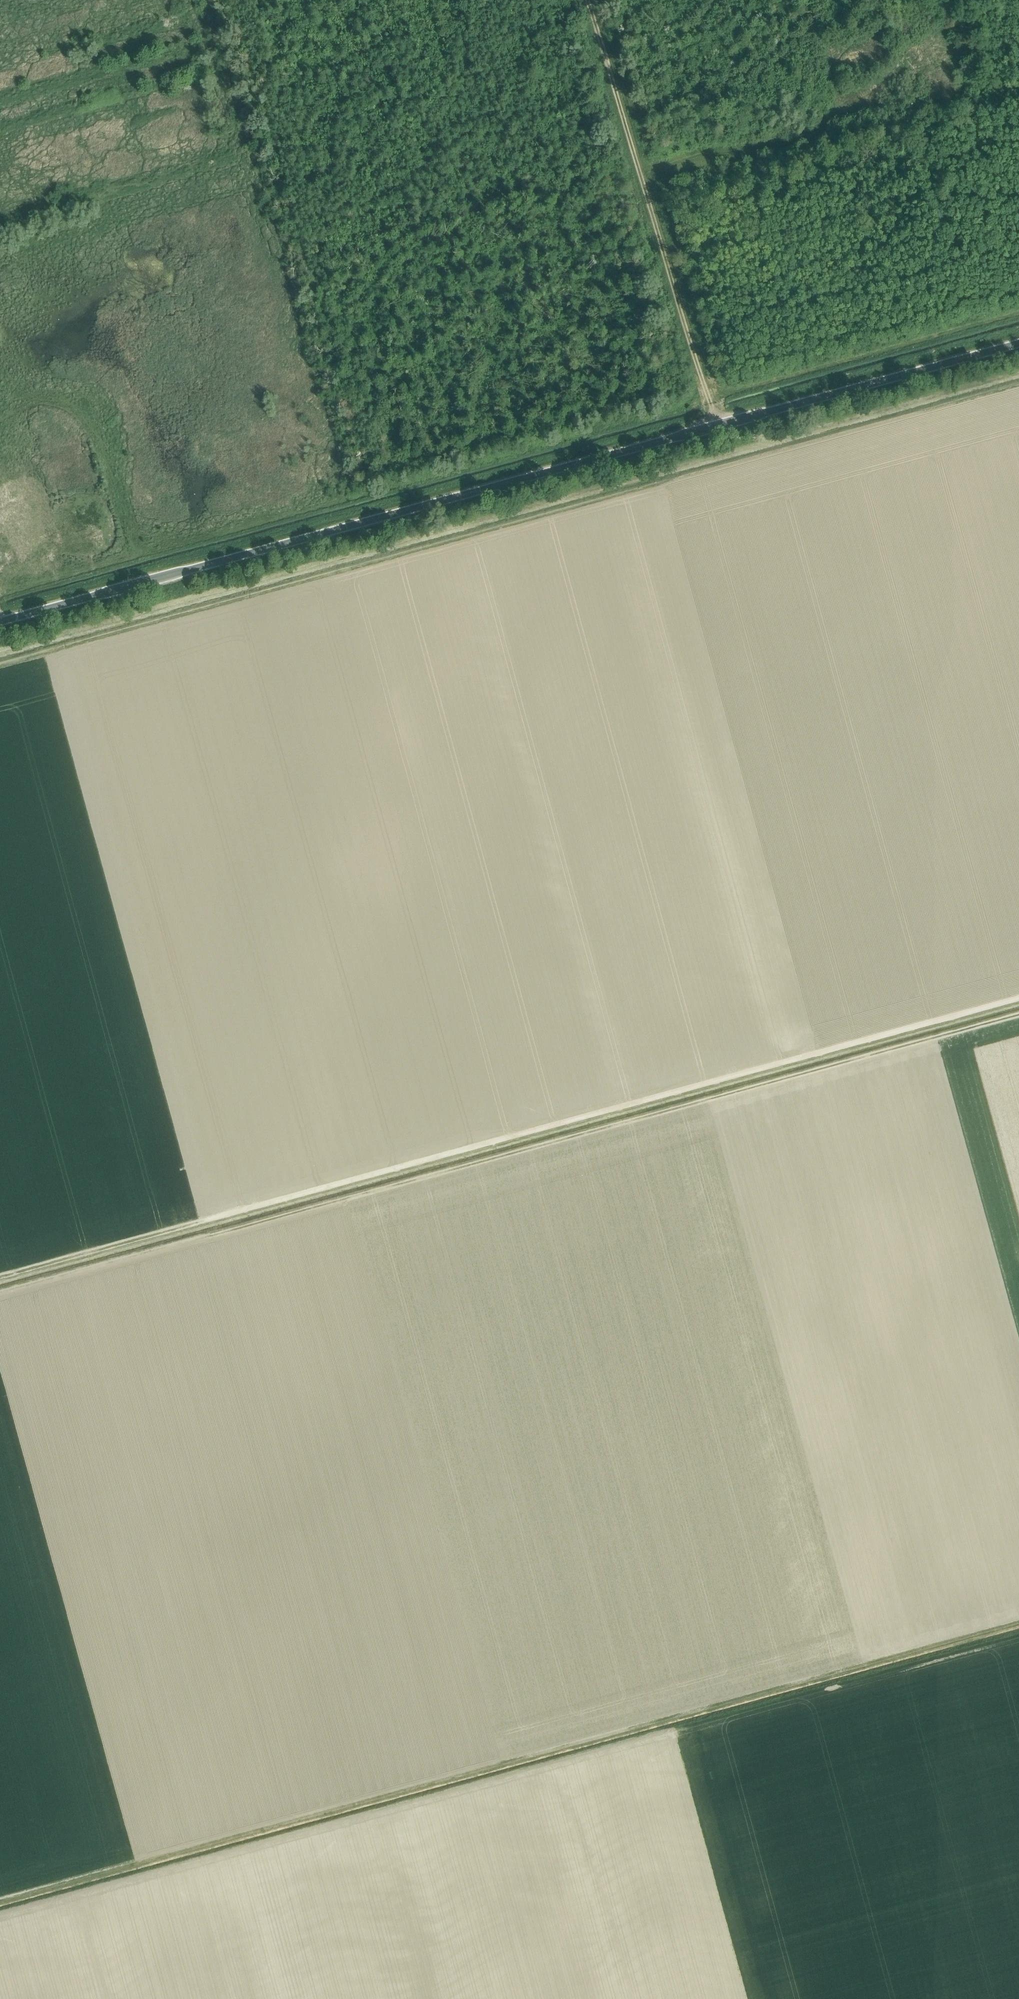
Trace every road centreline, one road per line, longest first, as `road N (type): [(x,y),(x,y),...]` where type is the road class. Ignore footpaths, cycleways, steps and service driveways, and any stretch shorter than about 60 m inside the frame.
road 1 (tertiary): [(0,621),(1018,343)]
road 2 (track): [(716,425),(641,175)]
road 3 (track): [(641,175),(588,0)]

